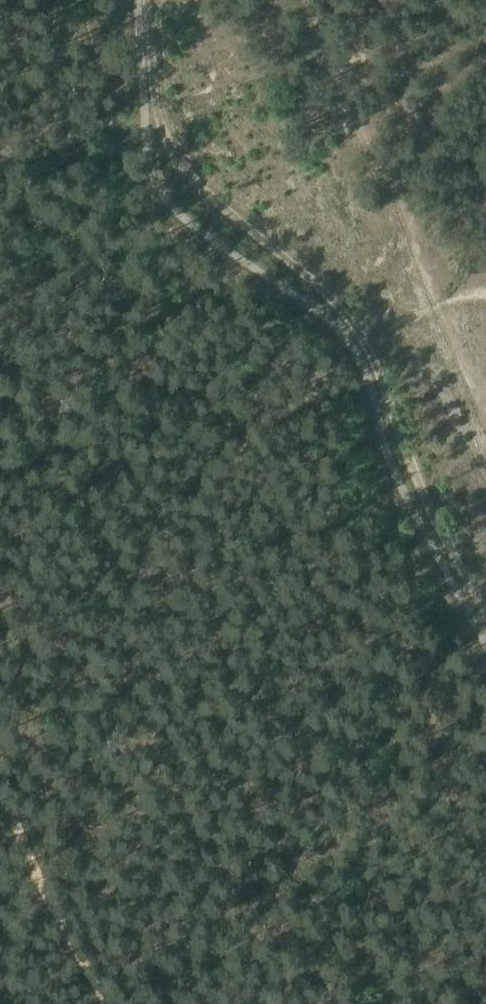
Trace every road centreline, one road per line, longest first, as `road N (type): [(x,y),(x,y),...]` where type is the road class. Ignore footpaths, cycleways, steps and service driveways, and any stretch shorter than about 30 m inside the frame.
road 1 (track): [(485,613),(400,454),(360,326),(186,171),(159,118)]
road 2 (track): [(0,780),(102,1003)]

